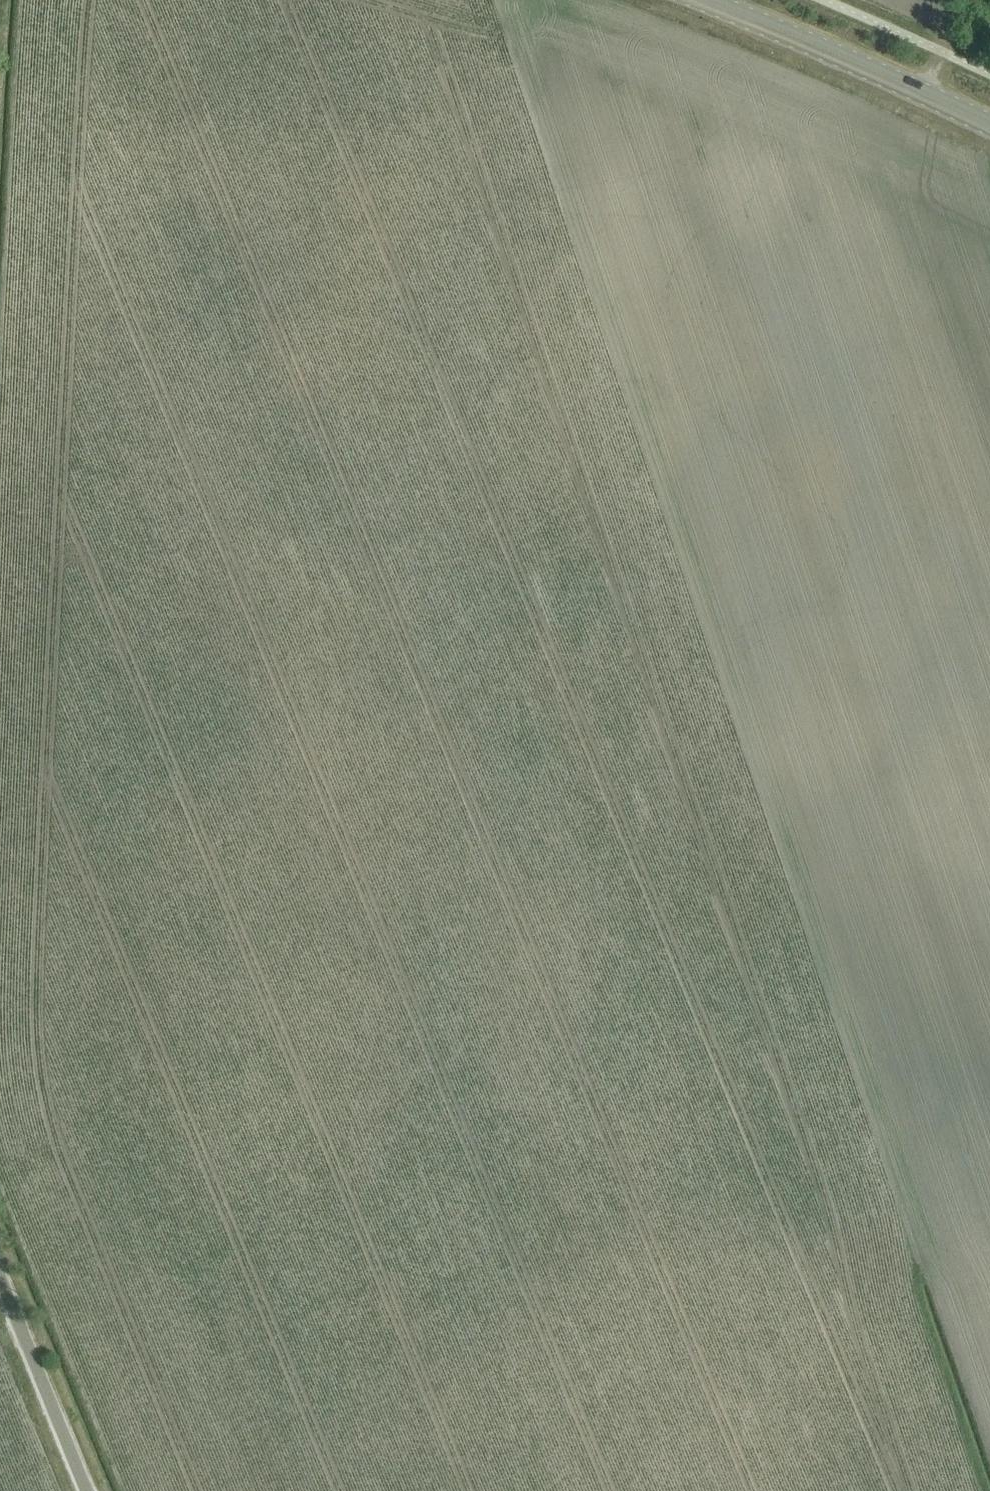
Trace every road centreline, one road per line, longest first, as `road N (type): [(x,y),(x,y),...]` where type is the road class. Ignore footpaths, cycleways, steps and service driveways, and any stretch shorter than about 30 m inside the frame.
road 1 (tertiary): [(989,125),(701,0)]
road 2 (unclassified): [(87,1490),(0,1277)]

